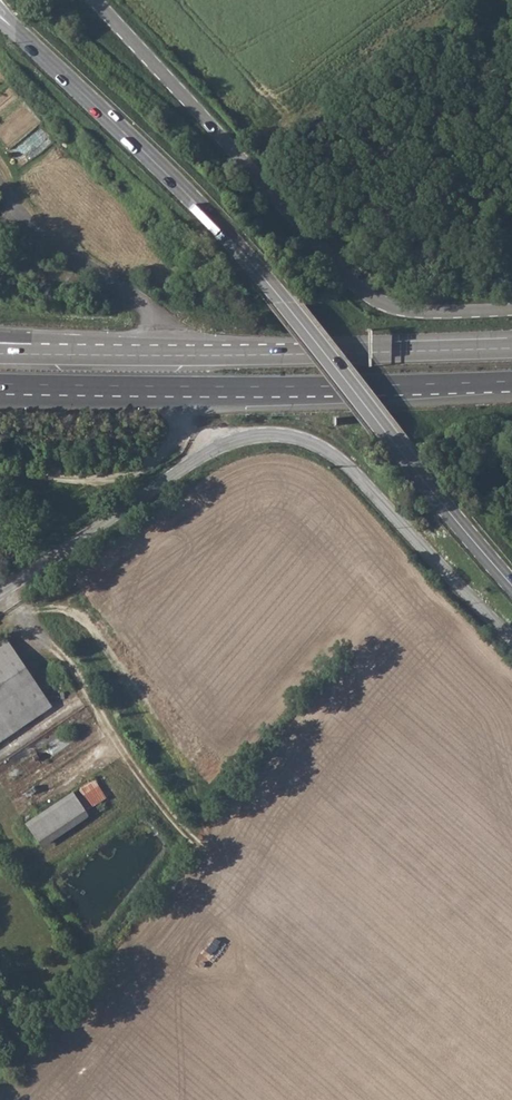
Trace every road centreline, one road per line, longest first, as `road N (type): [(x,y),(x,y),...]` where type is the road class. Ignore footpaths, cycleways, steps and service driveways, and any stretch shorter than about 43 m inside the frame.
road 1 (secondary): [(511,587),(260,275),(0,15)]
road 2 (residential): [(0,592),(220,443),(289,435),(325,448),(511,638)]
road 3 (unclassified): [(96,0),(355,283),(386,304),(424,311),(511,310)]
road 4 (motorway): [(0,384),(511,381)]
road 5 (motorway): [(511,348),(53,354)]

